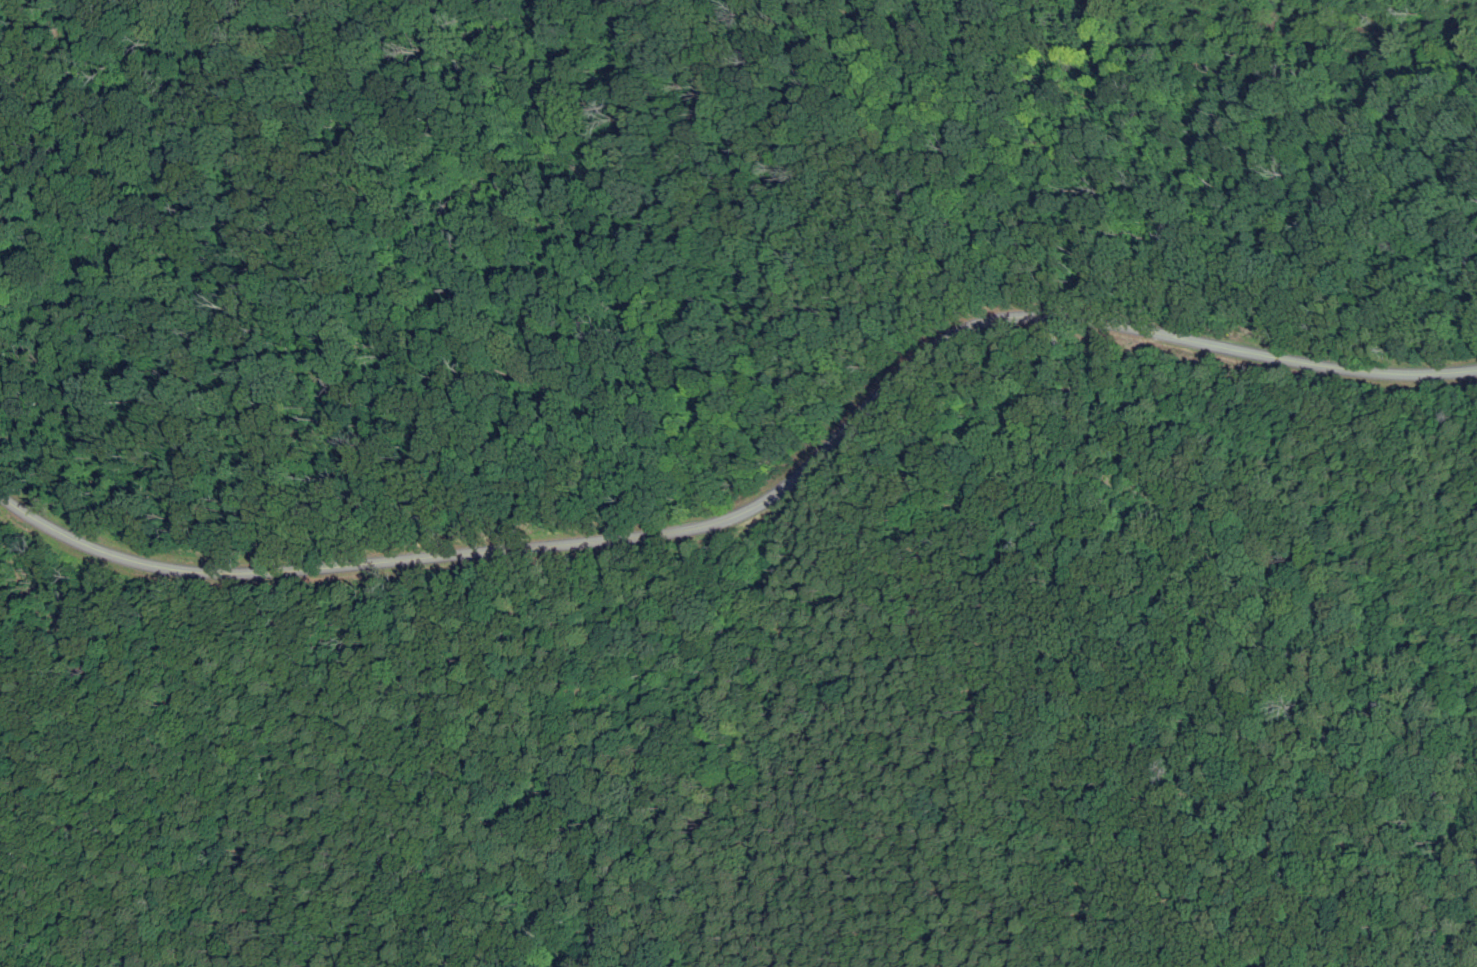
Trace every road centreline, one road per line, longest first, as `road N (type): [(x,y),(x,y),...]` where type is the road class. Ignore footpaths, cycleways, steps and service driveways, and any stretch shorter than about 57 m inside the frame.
road 1 (tertiary): [(1476,369),(1318,364),(1108,321),(1011,316),(948,339),(788,485),(730,518),(645,534),(283,569),(182,568),(133,557),(55,525),(0,487)]

